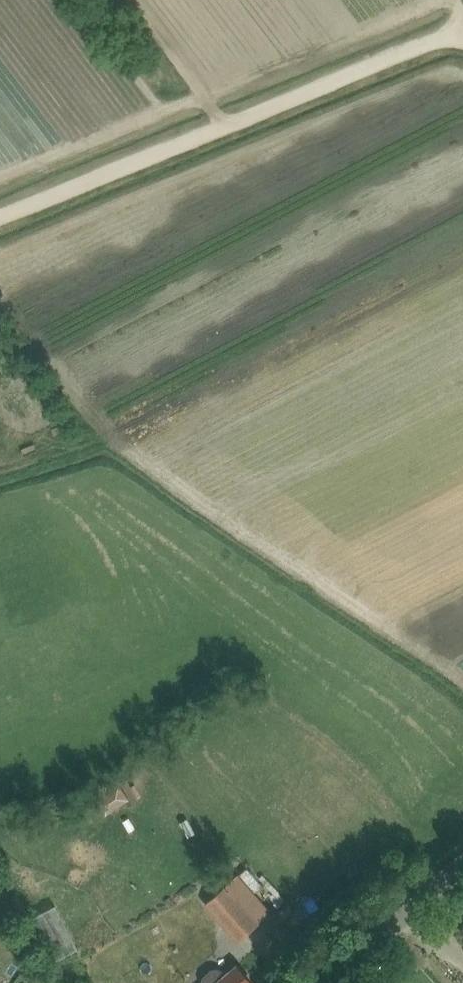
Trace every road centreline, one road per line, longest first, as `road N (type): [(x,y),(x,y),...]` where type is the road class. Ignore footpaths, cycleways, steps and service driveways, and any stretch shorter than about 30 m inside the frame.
road 1 (track): [(0,220),(448,38),(460,0)]
road 2 (unclassified): [(325,982),(462,866)]

